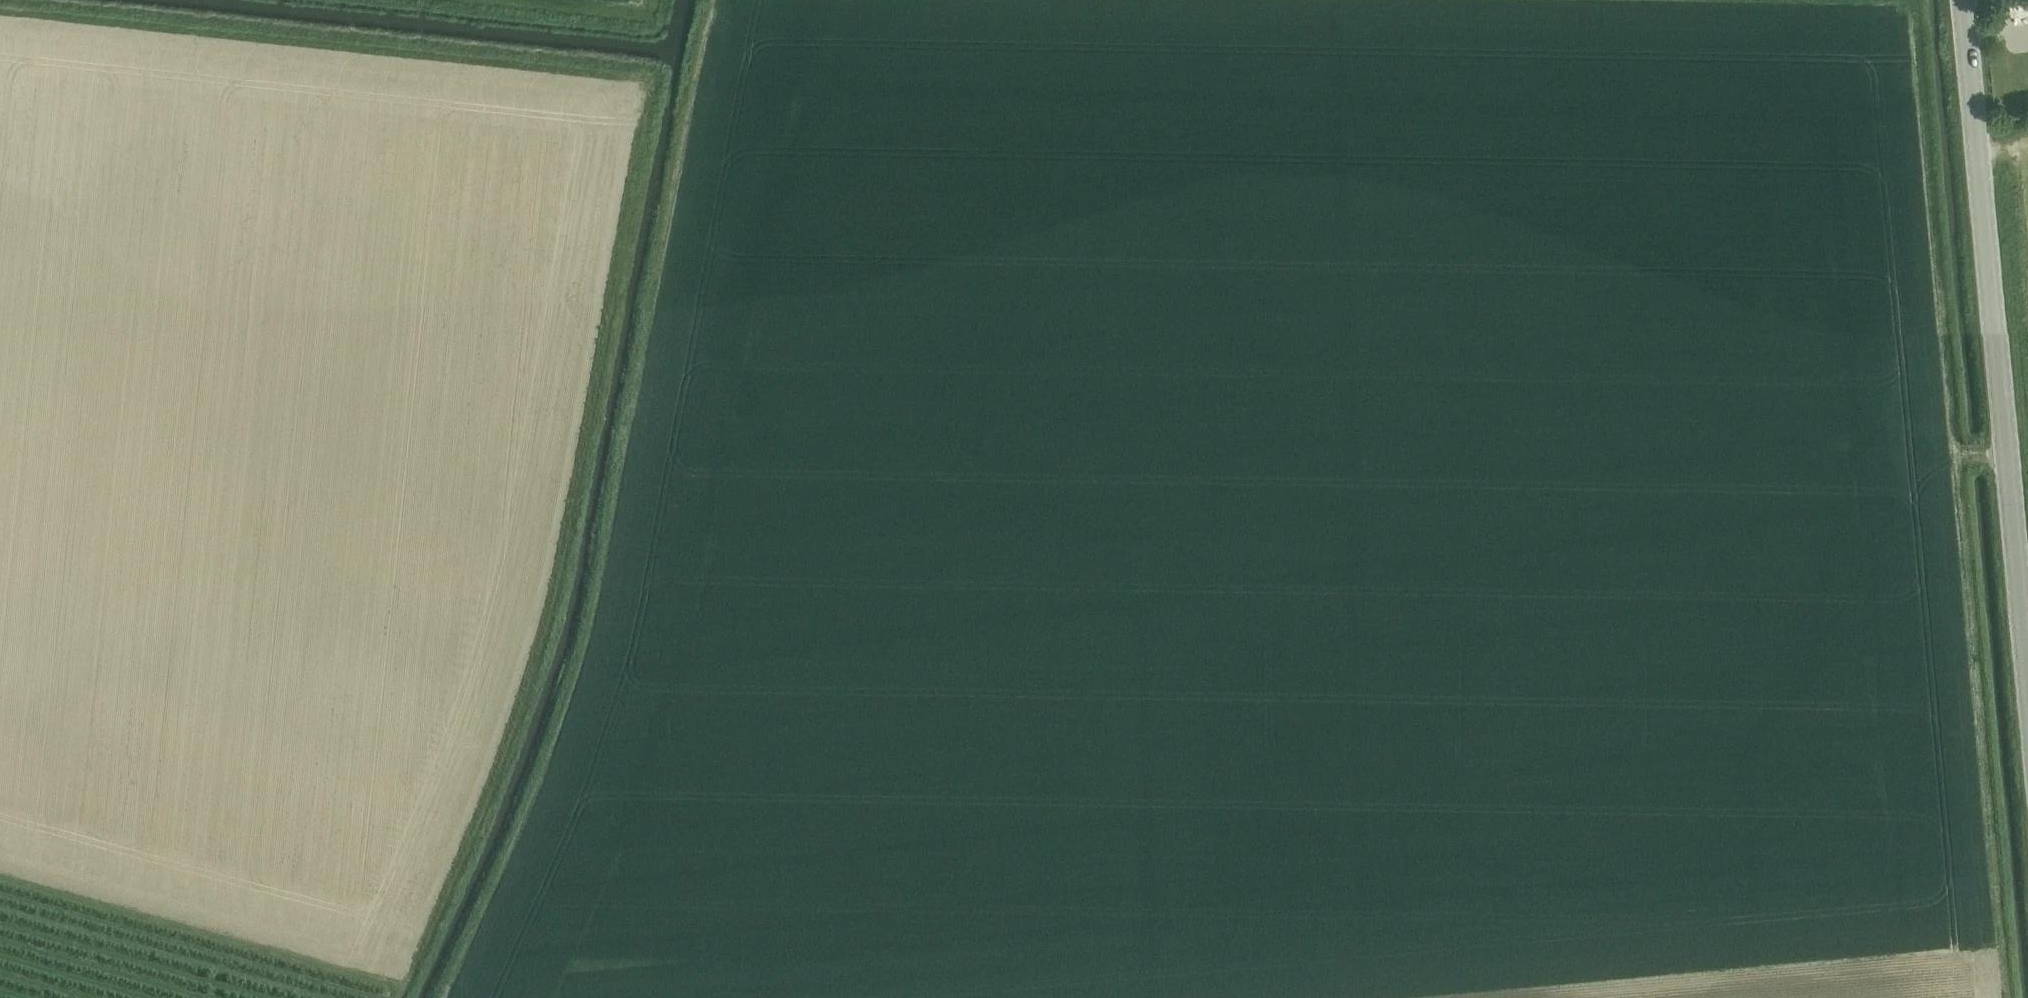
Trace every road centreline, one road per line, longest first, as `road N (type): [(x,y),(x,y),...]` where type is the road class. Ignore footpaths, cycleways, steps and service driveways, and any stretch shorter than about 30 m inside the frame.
road 1 (tertiary): [(2027,680),(1963,0)]

